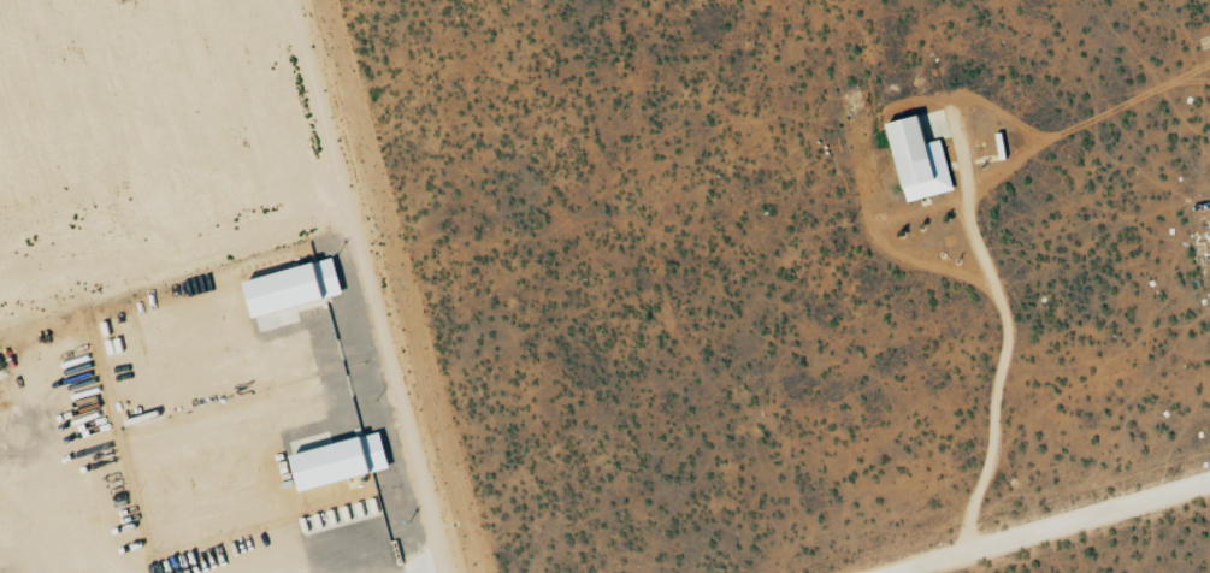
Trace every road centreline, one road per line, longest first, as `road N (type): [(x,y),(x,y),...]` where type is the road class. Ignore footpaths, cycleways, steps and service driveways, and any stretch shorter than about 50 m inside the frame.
road 1 (residential): [(944,572),(1209,497)]

